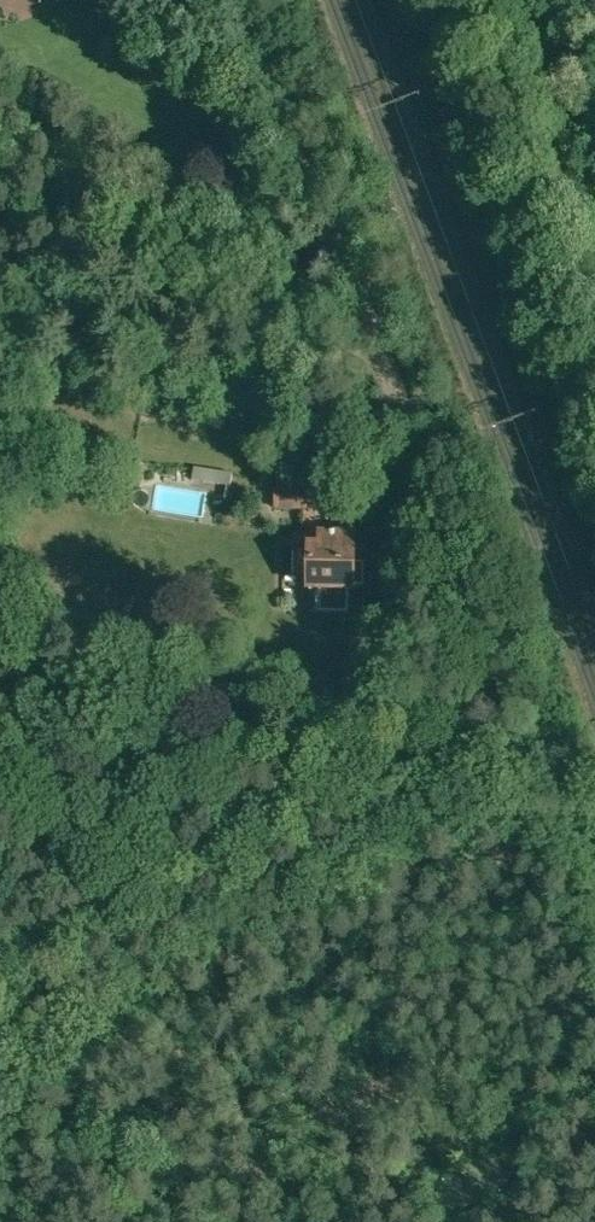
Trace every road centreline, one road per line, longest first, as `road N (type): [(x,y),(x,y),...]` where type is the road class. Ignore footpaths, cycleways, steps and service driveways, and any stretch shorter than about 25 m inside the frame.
road 1 (track): [(461,695),(0,993)]
road 2 (track): [(0,108),(335,365),(399,394)]
road 3 (track): [(229,0),(399,394)]
road 4 (track): [(399,394),(465,594),(471,626),(461,695)]
road 5 (track): [(0,1011),(194,1221)]

